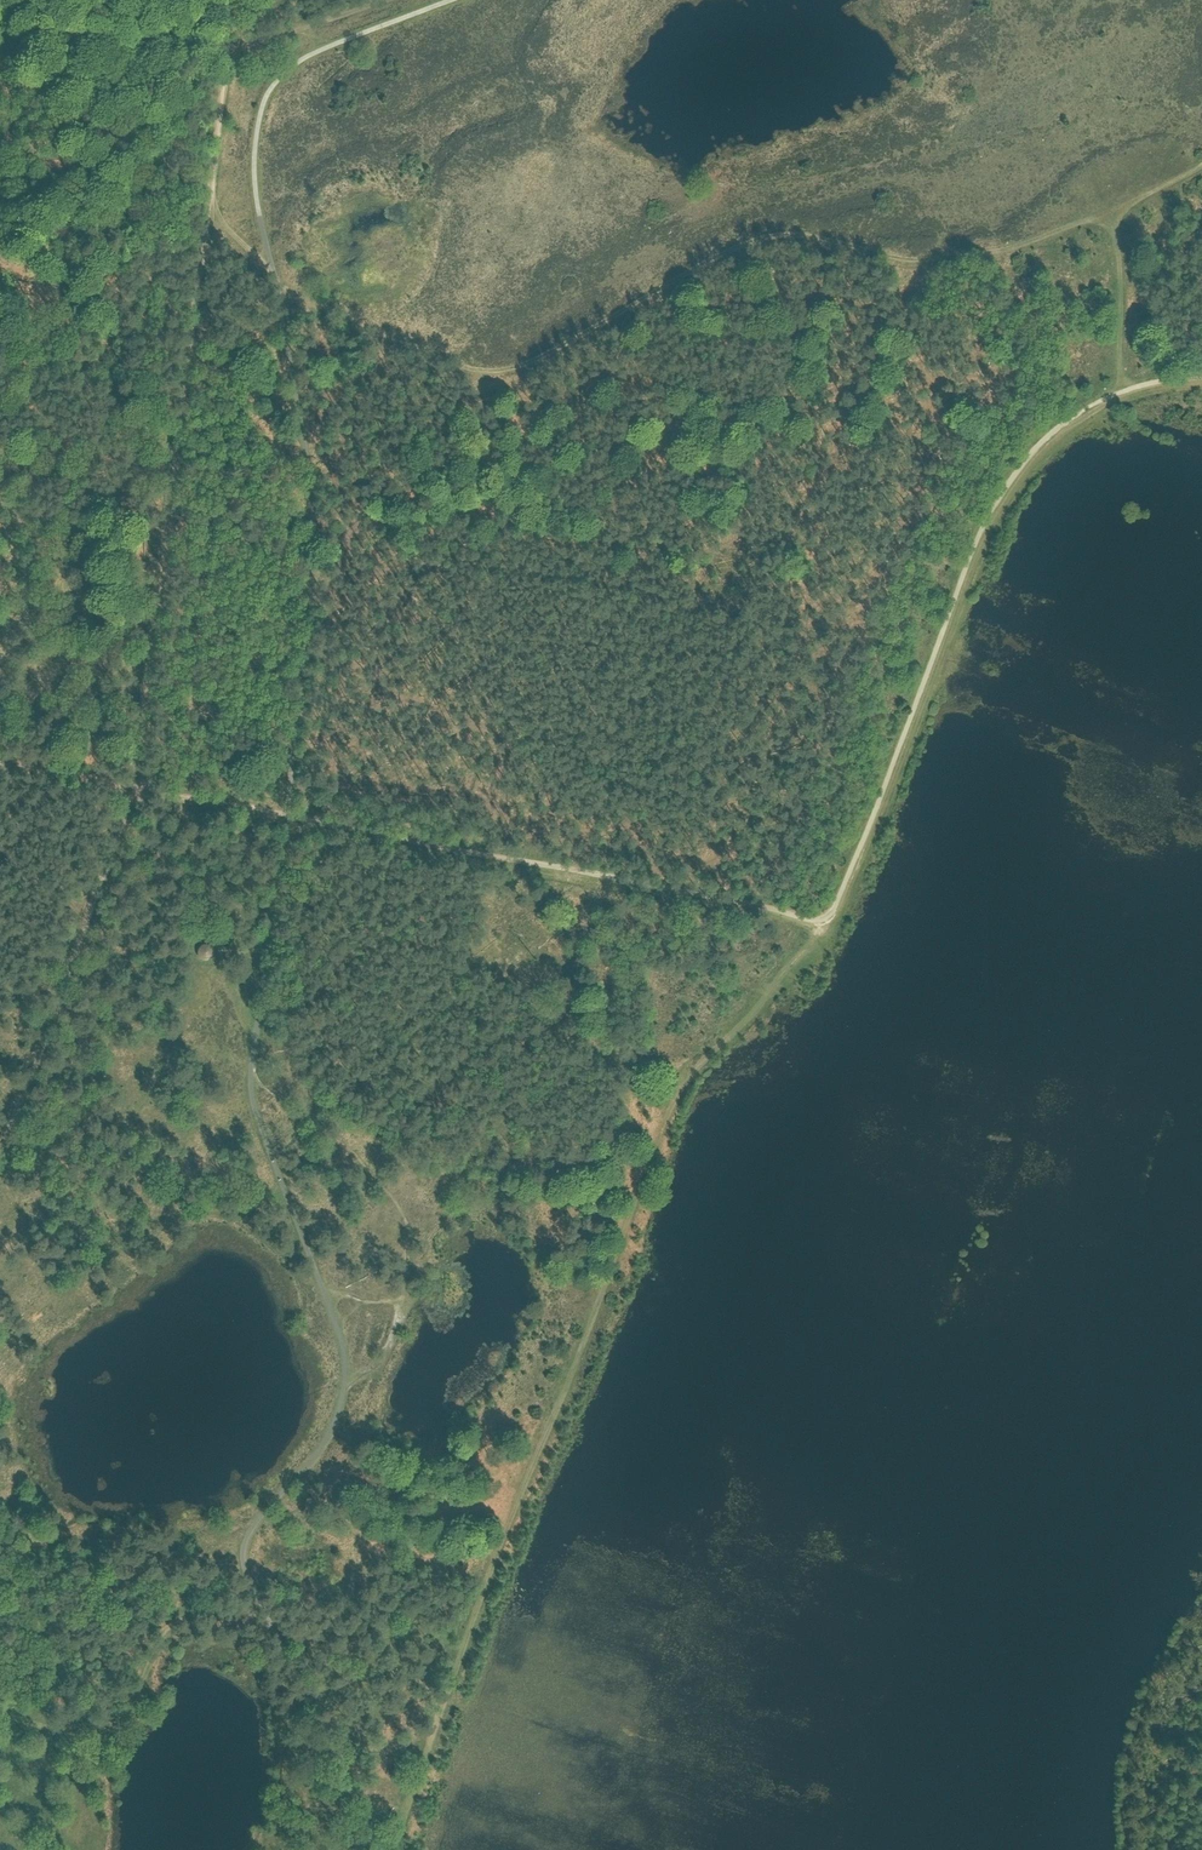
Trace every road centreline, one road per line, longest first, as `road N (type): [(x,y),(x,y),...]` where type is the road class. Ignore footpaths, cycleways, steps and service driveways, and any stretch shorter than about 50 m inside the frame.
road 1 (track): [(1201,379),(1107,401),(1060,433),(1016,484),(980,547),(864,851),(837,914),(823,926),(319,827)]
road 2 (track): [(317,294),(477,369),(507,369),(536,361),(747,237),(812,231),(904,258),(989,253),(1115,209),(1201,167)]
road 3 (track): [(447,1689),(683,1080),(751,1014),(823,926)]
road 4 (track): [(166,539),(129,789),(0,1148)]
road 5 (track): [(286,820),(0,762)]
road 6 (track): [(0,1712),(78,1737),(136,1692),(169,1599)]
road 7 (track): [(176,453),(206,211)]
road 8 (track): [(0,32),(227,47)]
road 9 (track): [(1118,397),(1115,209)]
road 10 (track): [(383,1849),(400,1829),(447,1689)]
road 11 (track): [(206,211),(227,47)]
road 12 (track): [(227,47),(375,0)]
road 13 (track): [(206,211),(317,294)]

